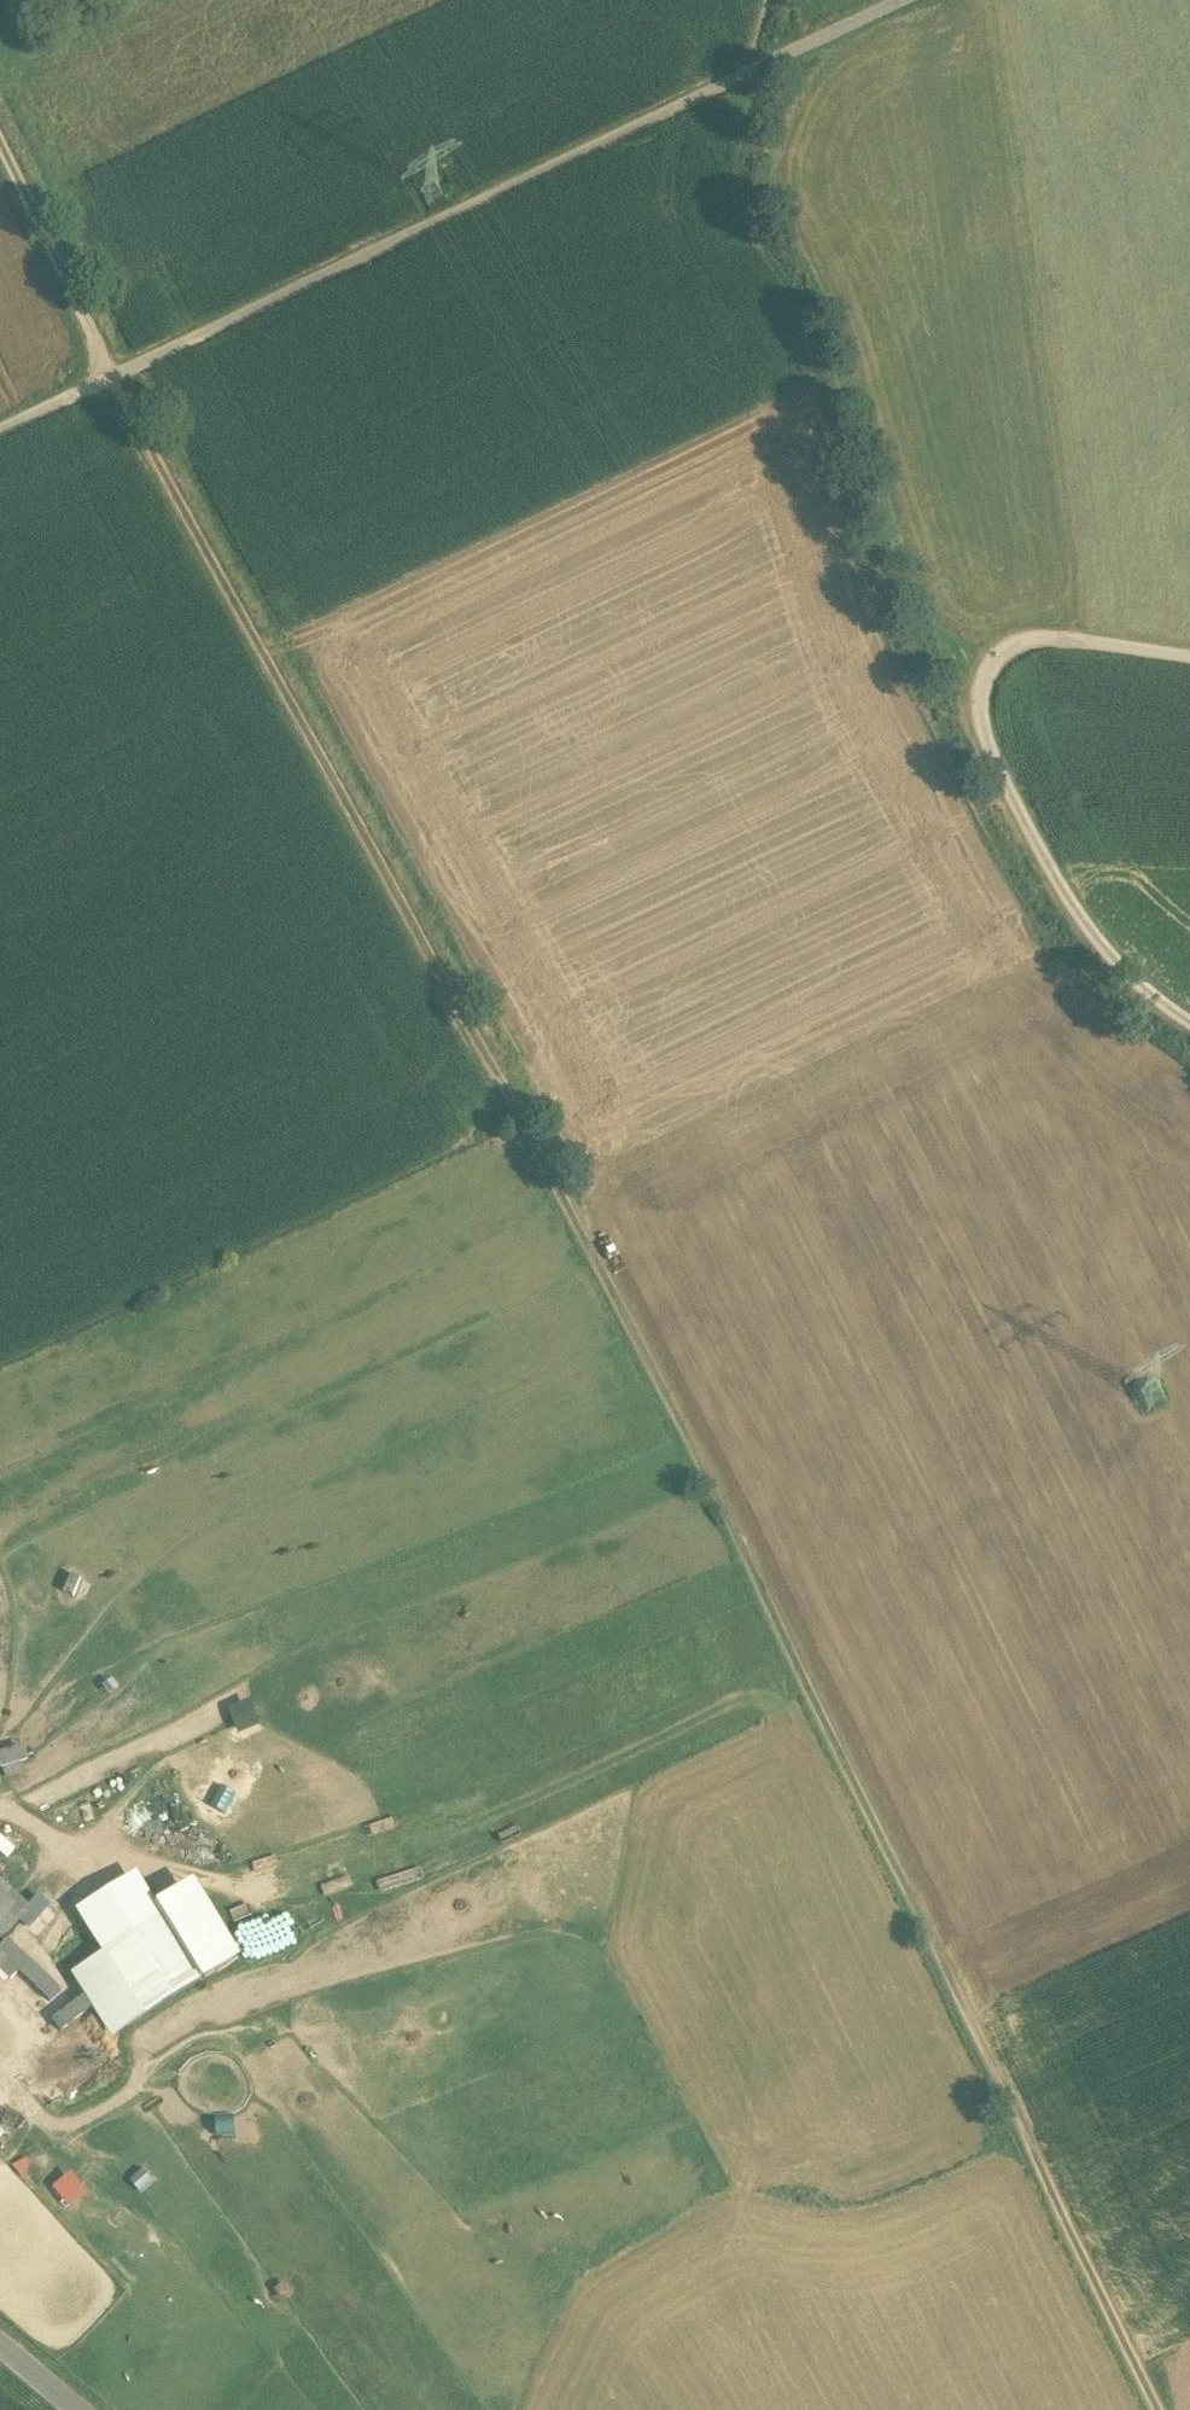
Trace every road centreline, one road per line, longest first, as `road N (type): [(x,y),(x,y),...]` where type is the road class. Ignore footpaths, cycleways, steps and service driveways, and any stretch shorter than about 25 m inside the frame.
road 1 (track): [(1162,2409),(715,1473),(533,1120),(124,382),(0,123)]
road 2 (track): [(0,441),(921,0)]
road 3 (track): [(1189,659),(1025,642),(993,656),(982,725),(1011,789),(1110,941),(1150,994),(1189,1021)]

